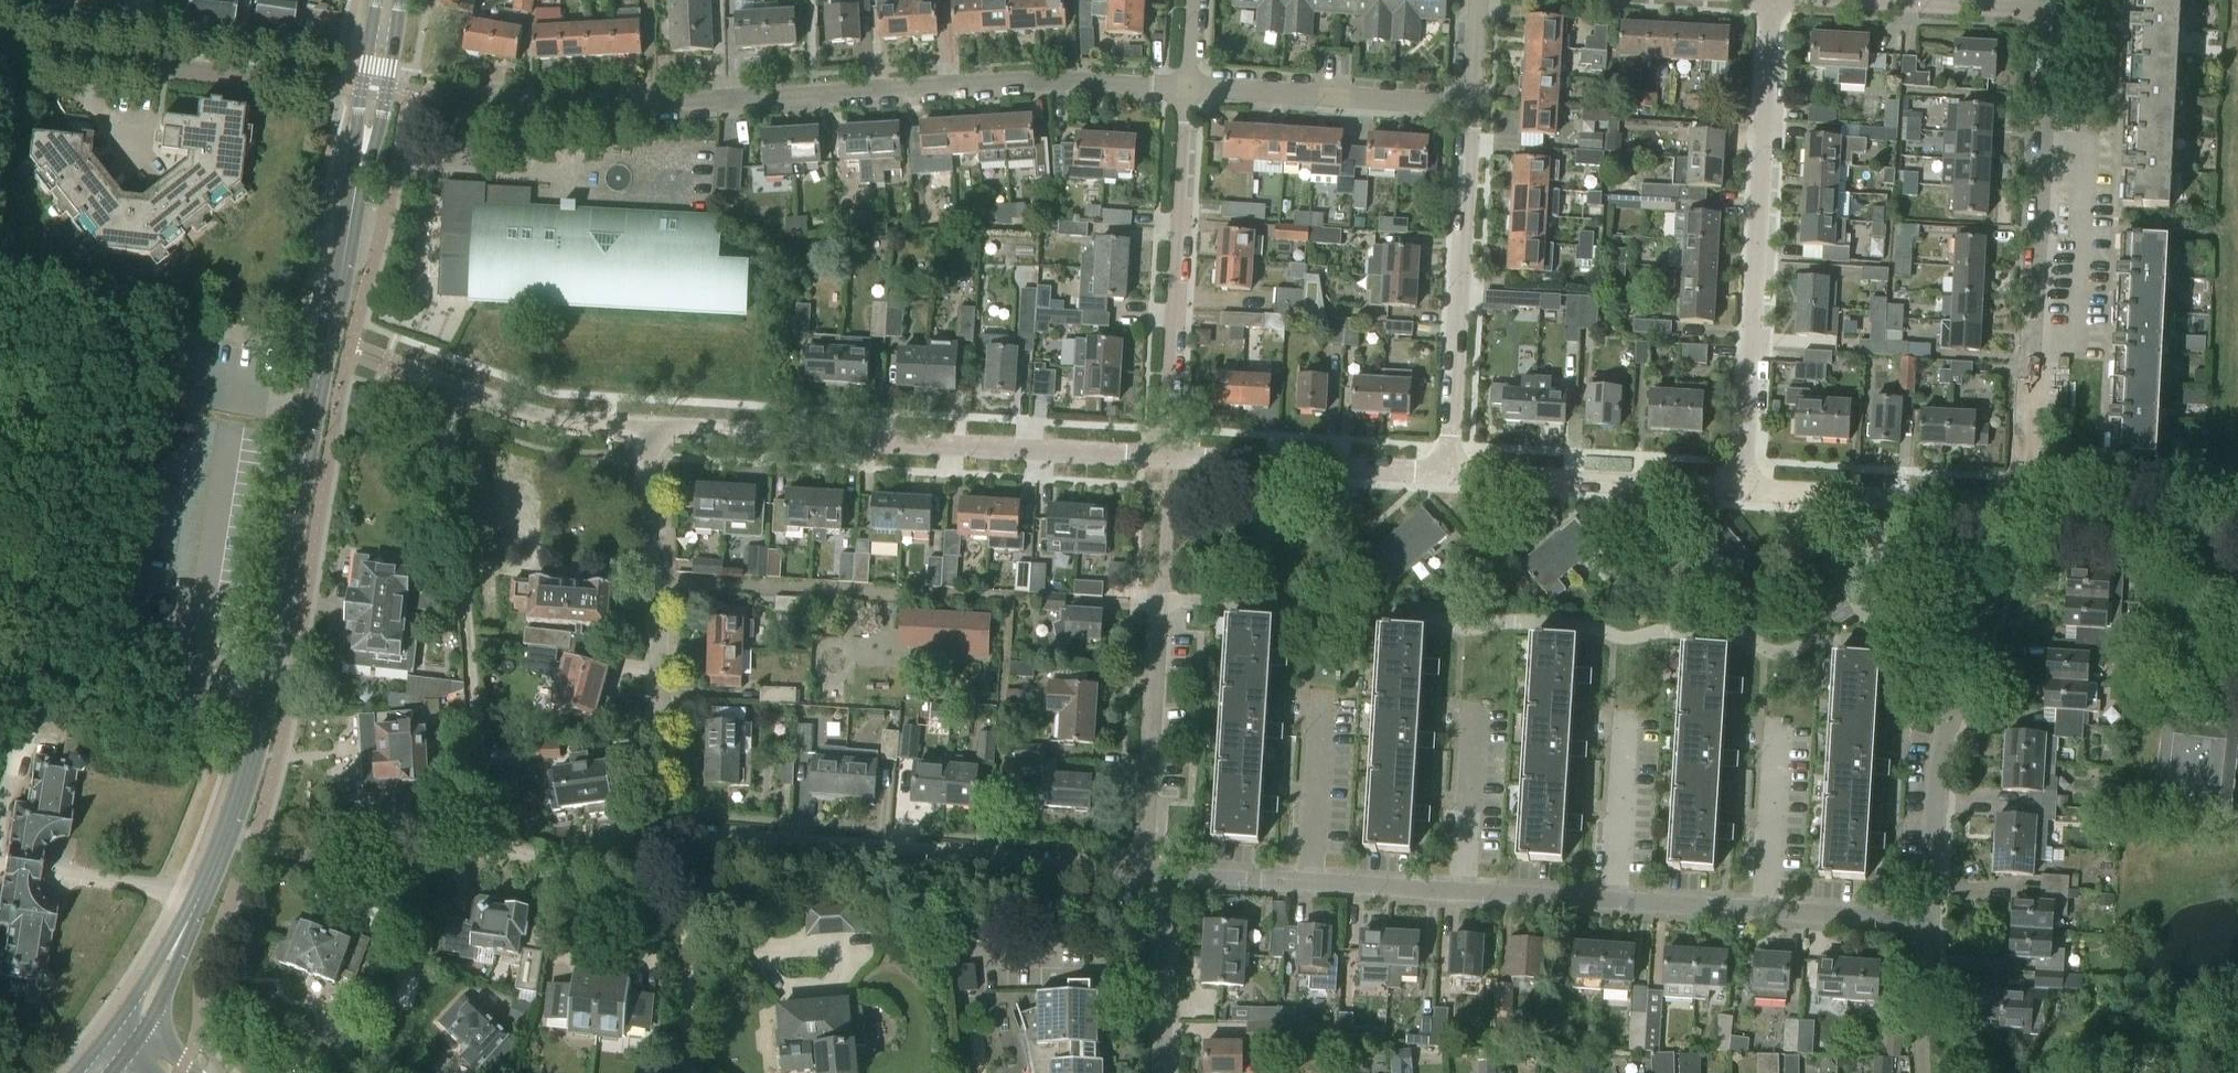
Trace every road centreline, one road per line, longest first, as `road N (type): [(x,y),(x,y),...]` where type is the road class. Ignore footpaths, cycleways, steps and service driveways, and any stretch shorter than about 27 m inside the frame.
road 1 (primary): [(125,1036),(203,895),(252,760),(388,0)]
road 2 (residential): [(1161,875),(1930,921)]
road 3 (residential): [(1185,89),(1021,83),(540,110),(460,102)]
road 4 (residential): [(1167,457),(643,430)]
road 5 (residential): [(2026,506),(2049,7)]
road 6 (residential): [(1743,489),(1770,0)]
road 7 (residential): [(667,837),(1142,873)]
road 8 (residential): [(1930,921),(1941,755),(2026,506)]
road 9 (residential): [(667,837),(643,430)]
road 10 (residential): [(1185,89),(1167,457)]
road 11 (residential): [(1446,471),(1468,109)]
road 12 (residential): [(1743,489),(1446,471)]
road 13 (residential): [(1163,581),(1142,873)]
road 14 (residential): [(1468,109),(1185,89)]
road 15 (residential): [(2026,506),(1743,489)]
road 16 (residential): [(1446,471),(1167,457)]
road 17 (residential): [(243,75),(0,45)]
road 18 (residential): [(643,430),(531,420),(423,379)]
road 19 (residential): [(1161,875),(1162,1072)]
road 20 (residential): [(2049,7),(1902,0)]

